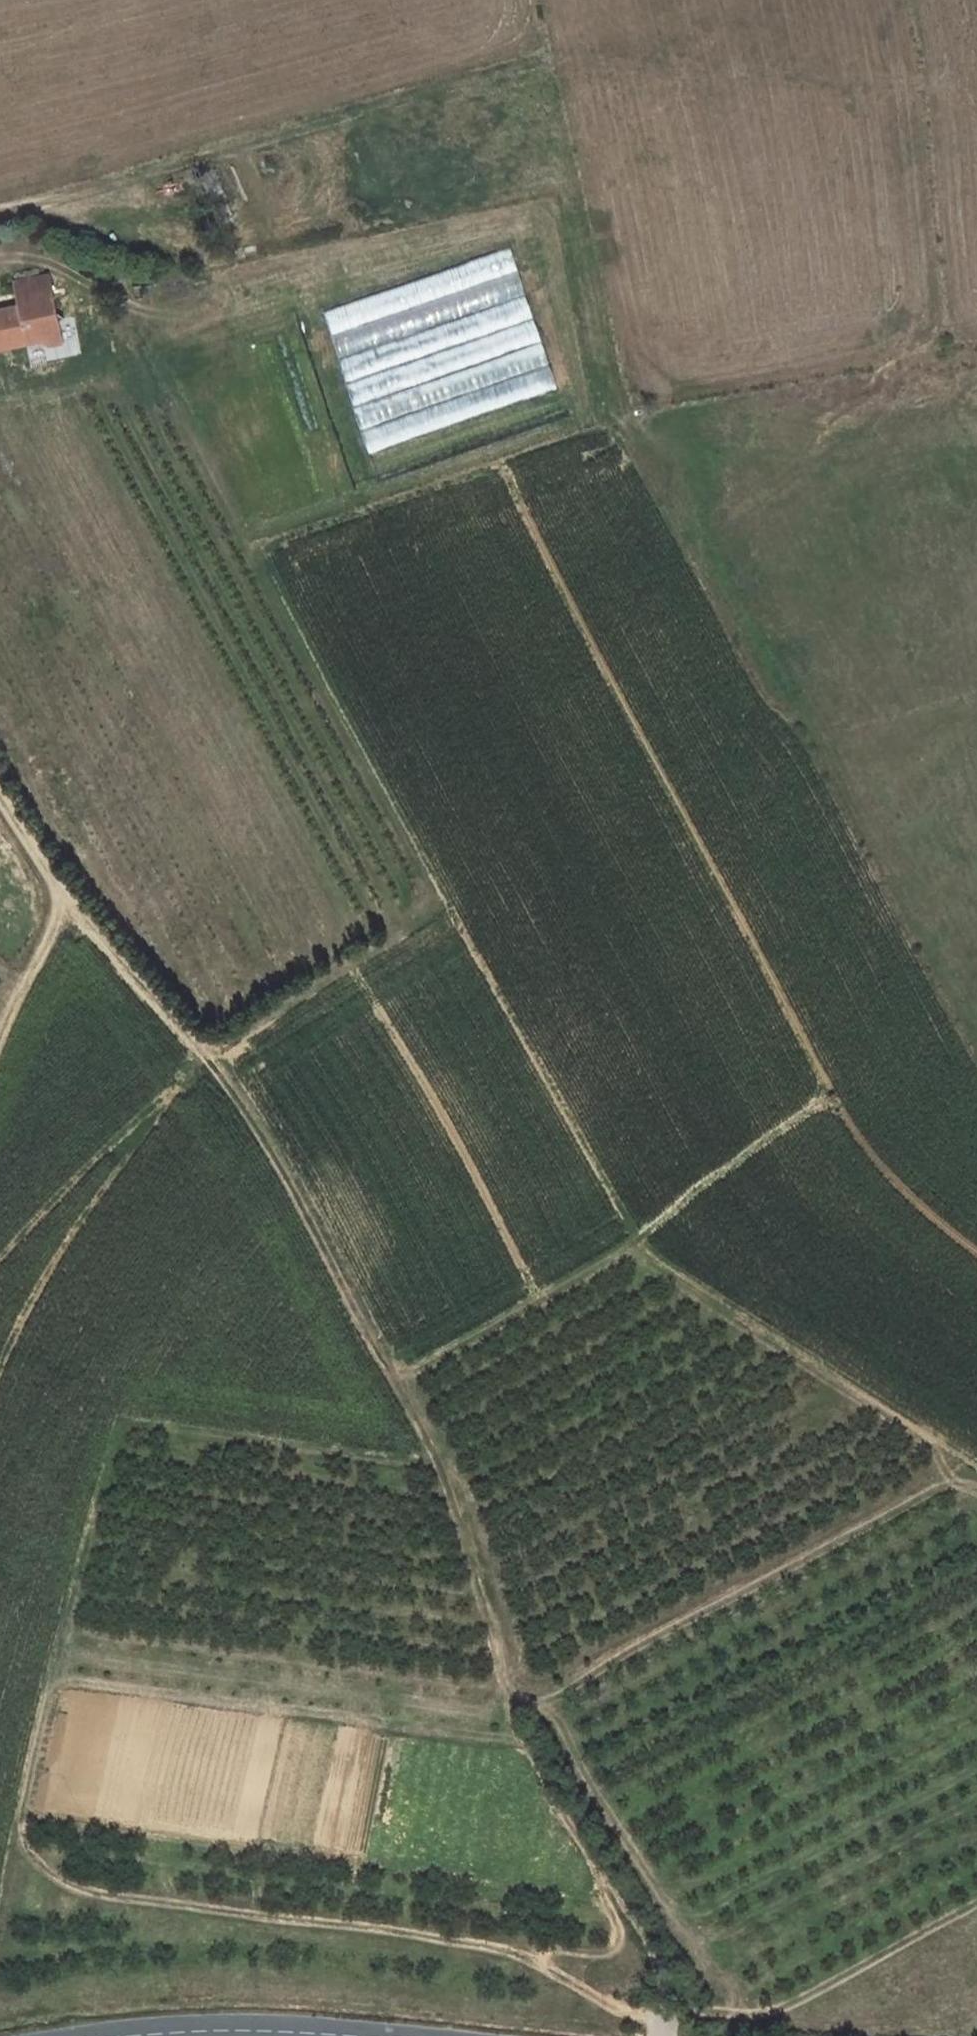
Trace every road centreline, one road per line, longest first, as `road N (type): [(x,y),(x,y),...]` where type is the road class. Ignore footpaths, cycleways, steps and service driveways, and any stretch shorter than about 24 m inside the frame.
road 1 (track): [(656,2035),(618,1941),(565,1868),(432,1490),(296,1197),(0,799)]
road 2 (secondary): [(146,2035),(336,2035)]

